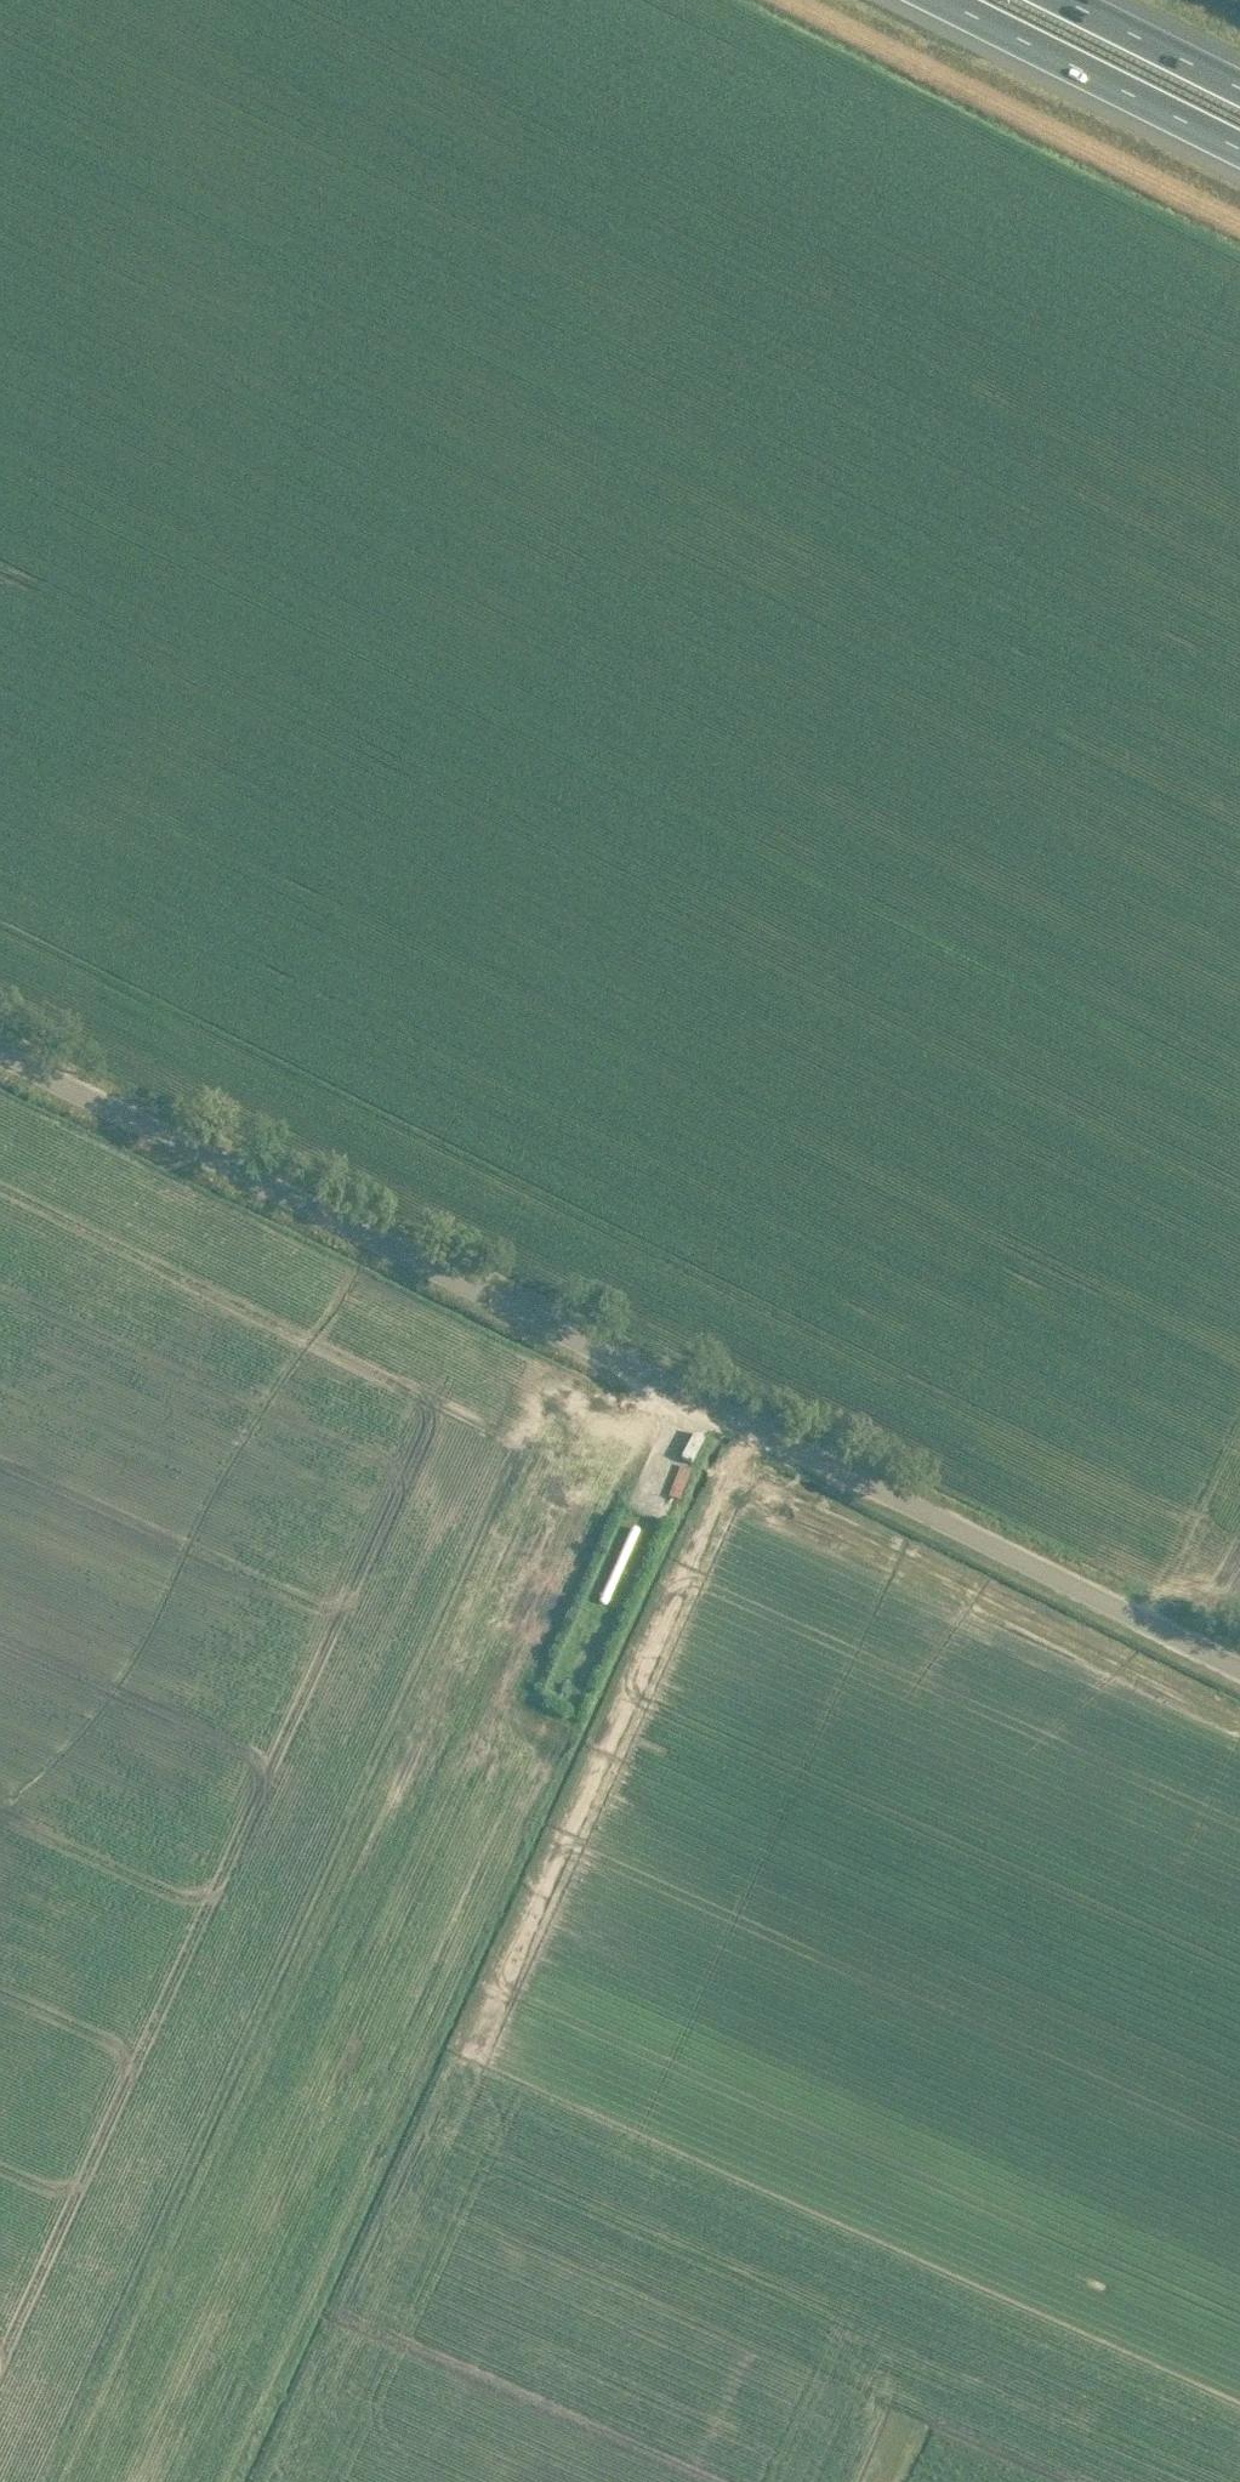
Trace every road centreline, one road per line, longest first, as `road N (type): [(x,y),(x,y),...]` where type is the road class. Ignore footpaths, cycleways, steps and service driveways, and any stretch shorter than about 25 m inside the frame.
road 1 (unclassified): [(0,1052),(105,1113),(1239,1674)]
road 2 (motorway): [(940,0),(1239,150)]
road 3 (motorway): [(1239,86),(1068,0)]

